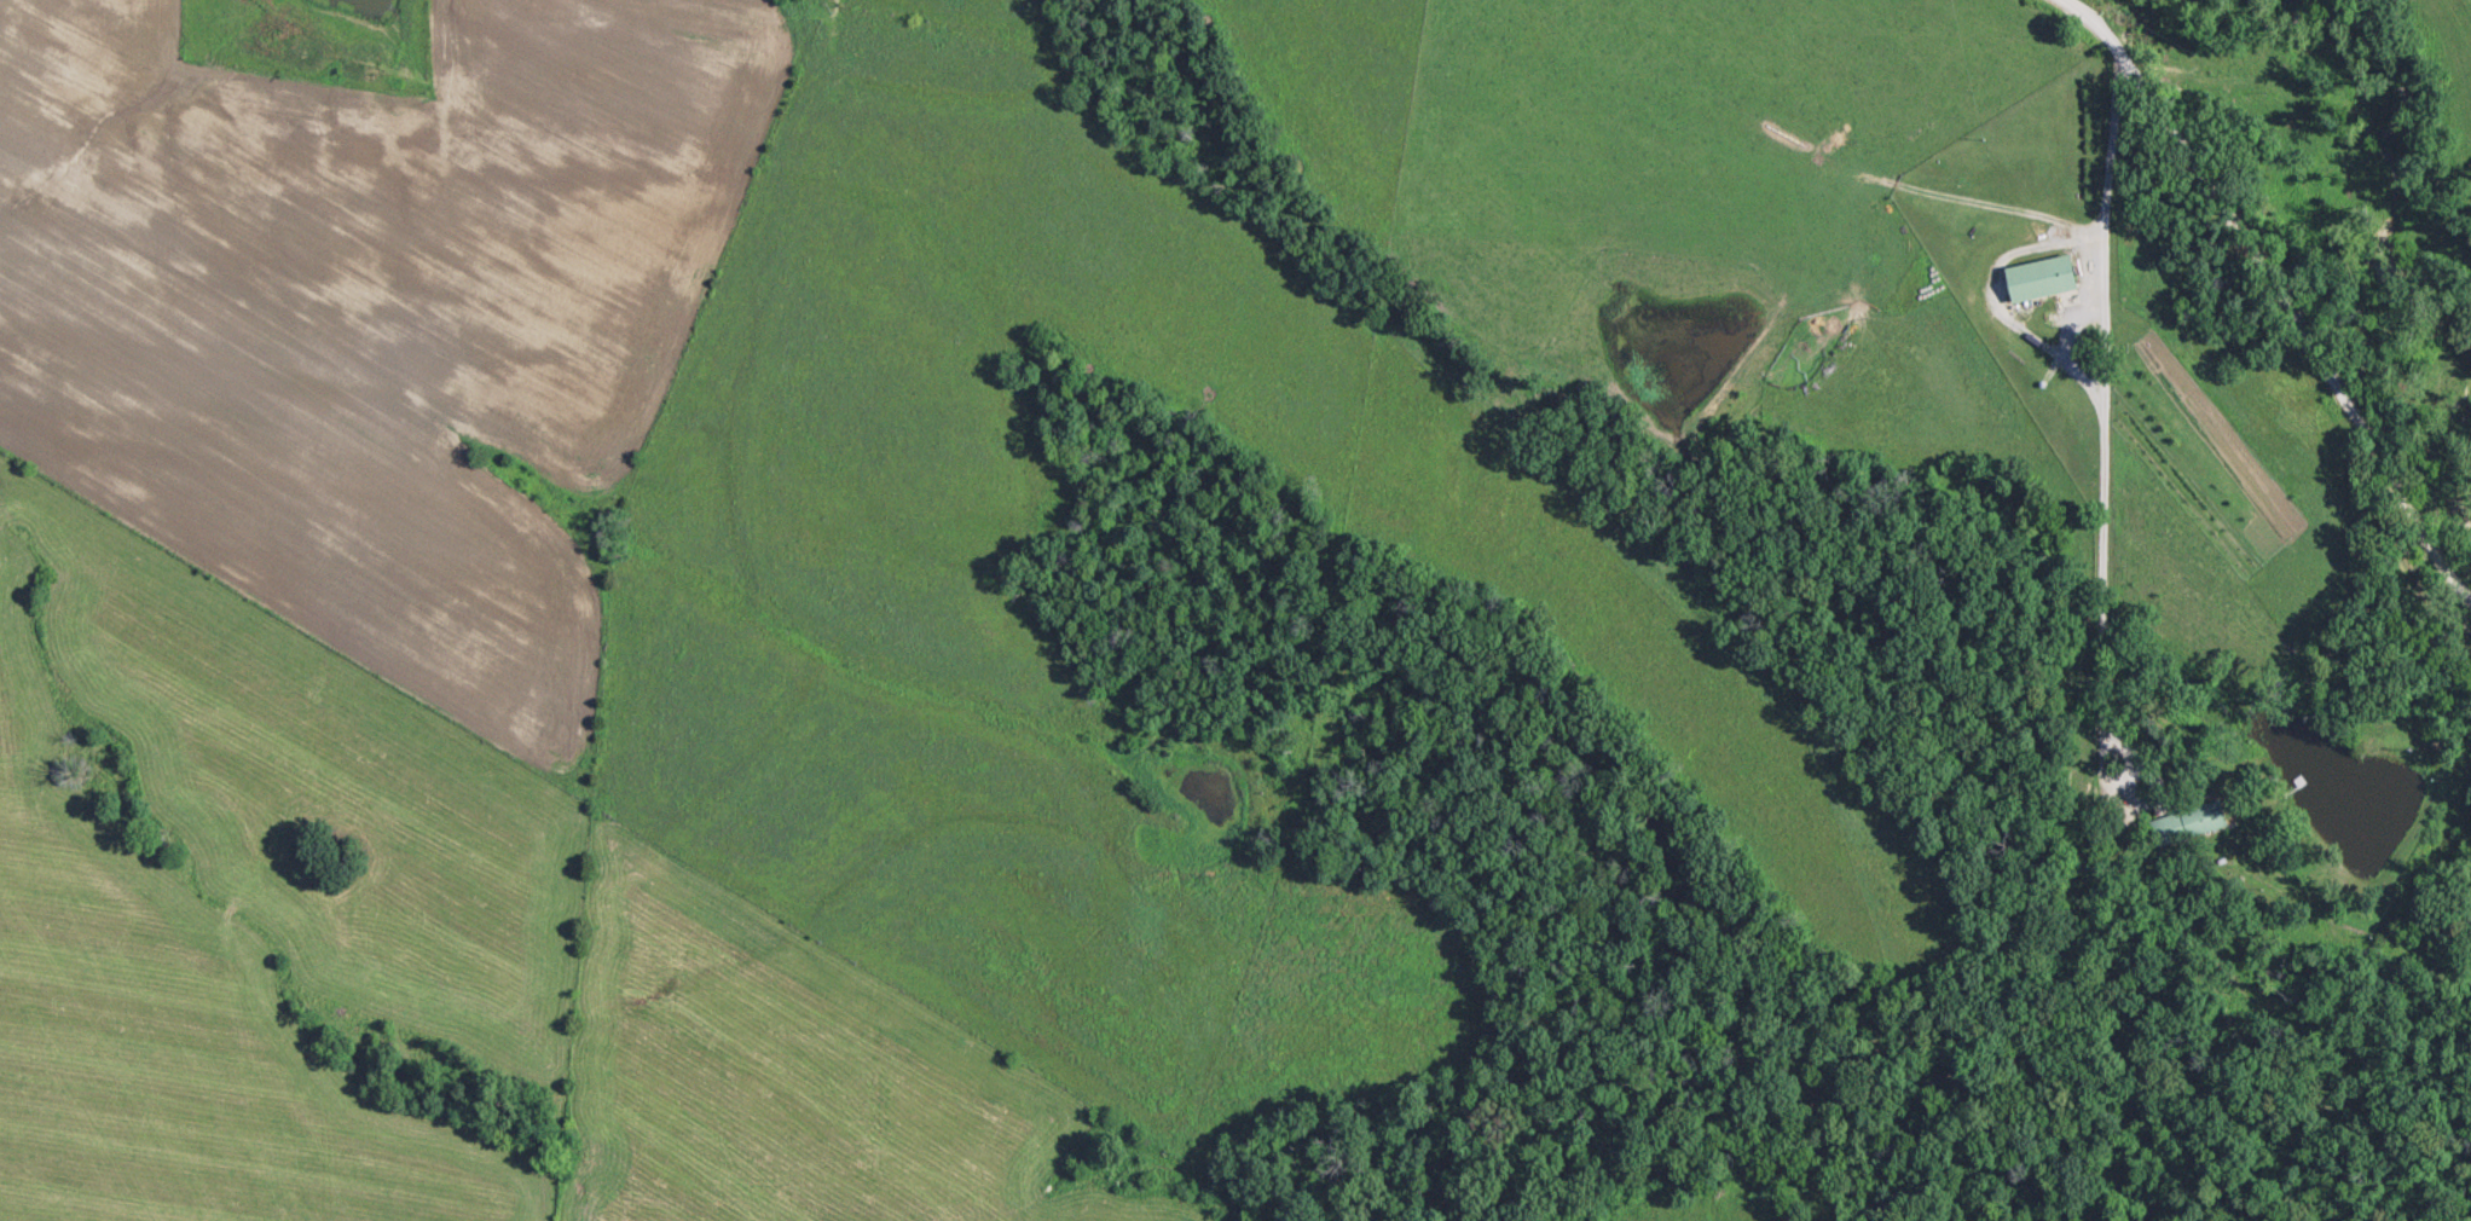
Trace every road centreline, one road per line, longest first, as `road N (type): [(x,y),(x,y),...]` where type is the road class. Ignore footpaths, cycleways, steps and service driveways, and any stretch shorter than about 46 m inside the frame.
road 1 (residential): [(2470,589),(2209,154),(2130,52),(2045,0)]

